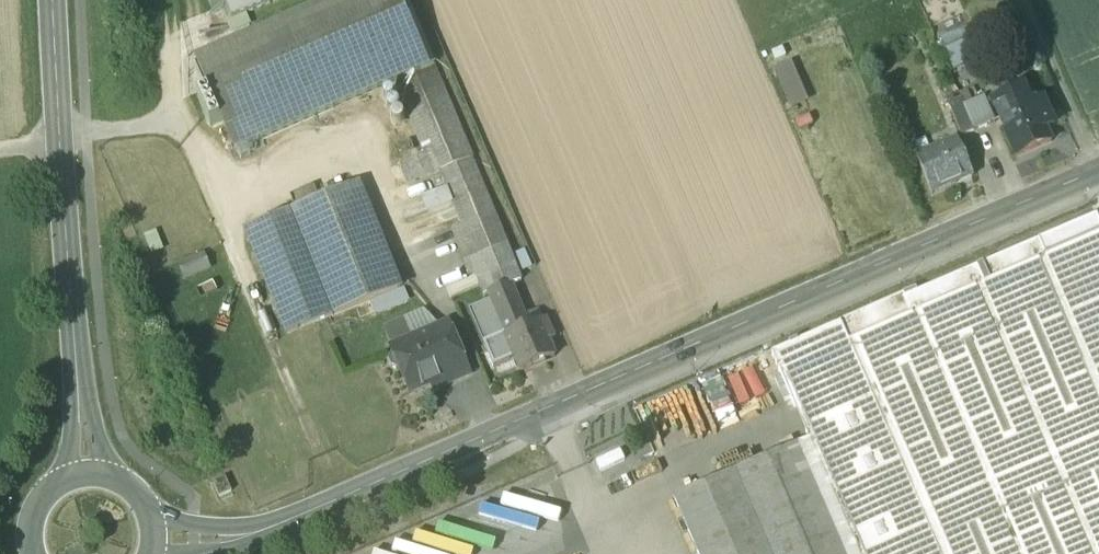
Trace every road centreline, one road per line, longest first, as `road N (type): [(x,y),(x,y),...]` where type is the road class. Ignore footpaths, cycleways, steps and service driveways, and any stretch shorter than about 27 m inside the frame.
road 1 (tertiary): [(1098,187),(304,531)]
road 2 (tertiary): [(52,0),(75,359)]
road 3 (track): [(213,205),(339,516)]
road 4 (track): [(1016,0),(1098,187)]
road 5 (tertiary): [(304,531),(235,545),(152,537)]
road 6 (tertiary): [(110,496),(75,359)]
road 7 (tertiary): [(75,359),(68,499)]

